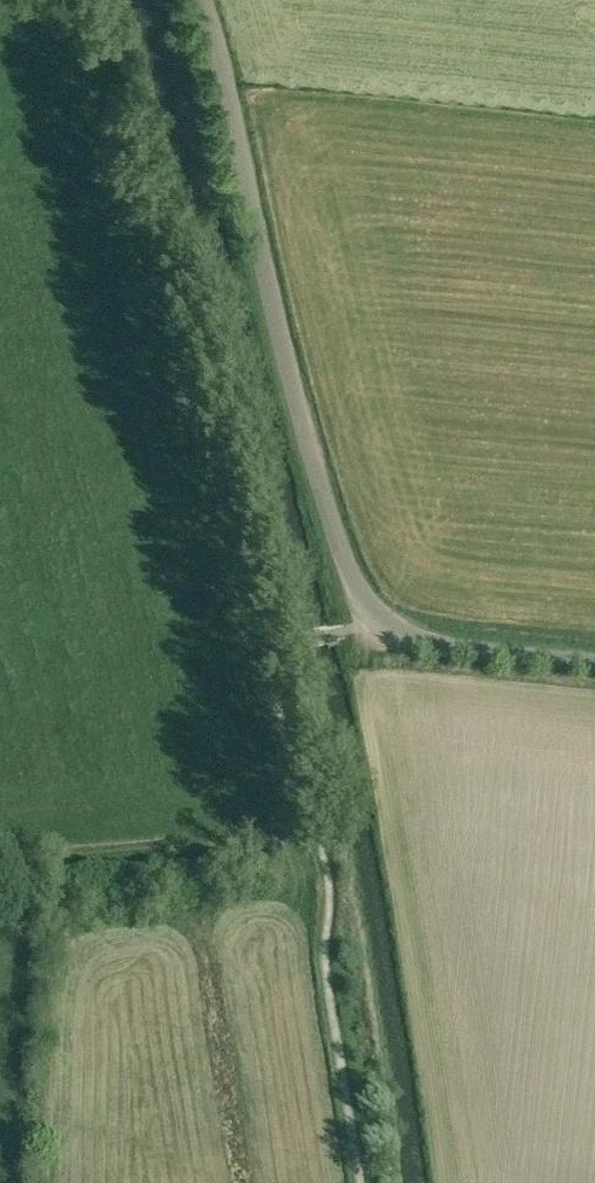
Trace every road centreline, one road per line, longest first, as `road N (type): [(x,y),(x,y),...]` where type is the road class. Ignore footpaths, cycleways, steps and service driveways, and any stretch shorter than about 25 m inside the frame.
road 1 (unclassified): [(594,663),(425,641),(388,627),(365,604),(341,552),(295,399),(202,0)]

